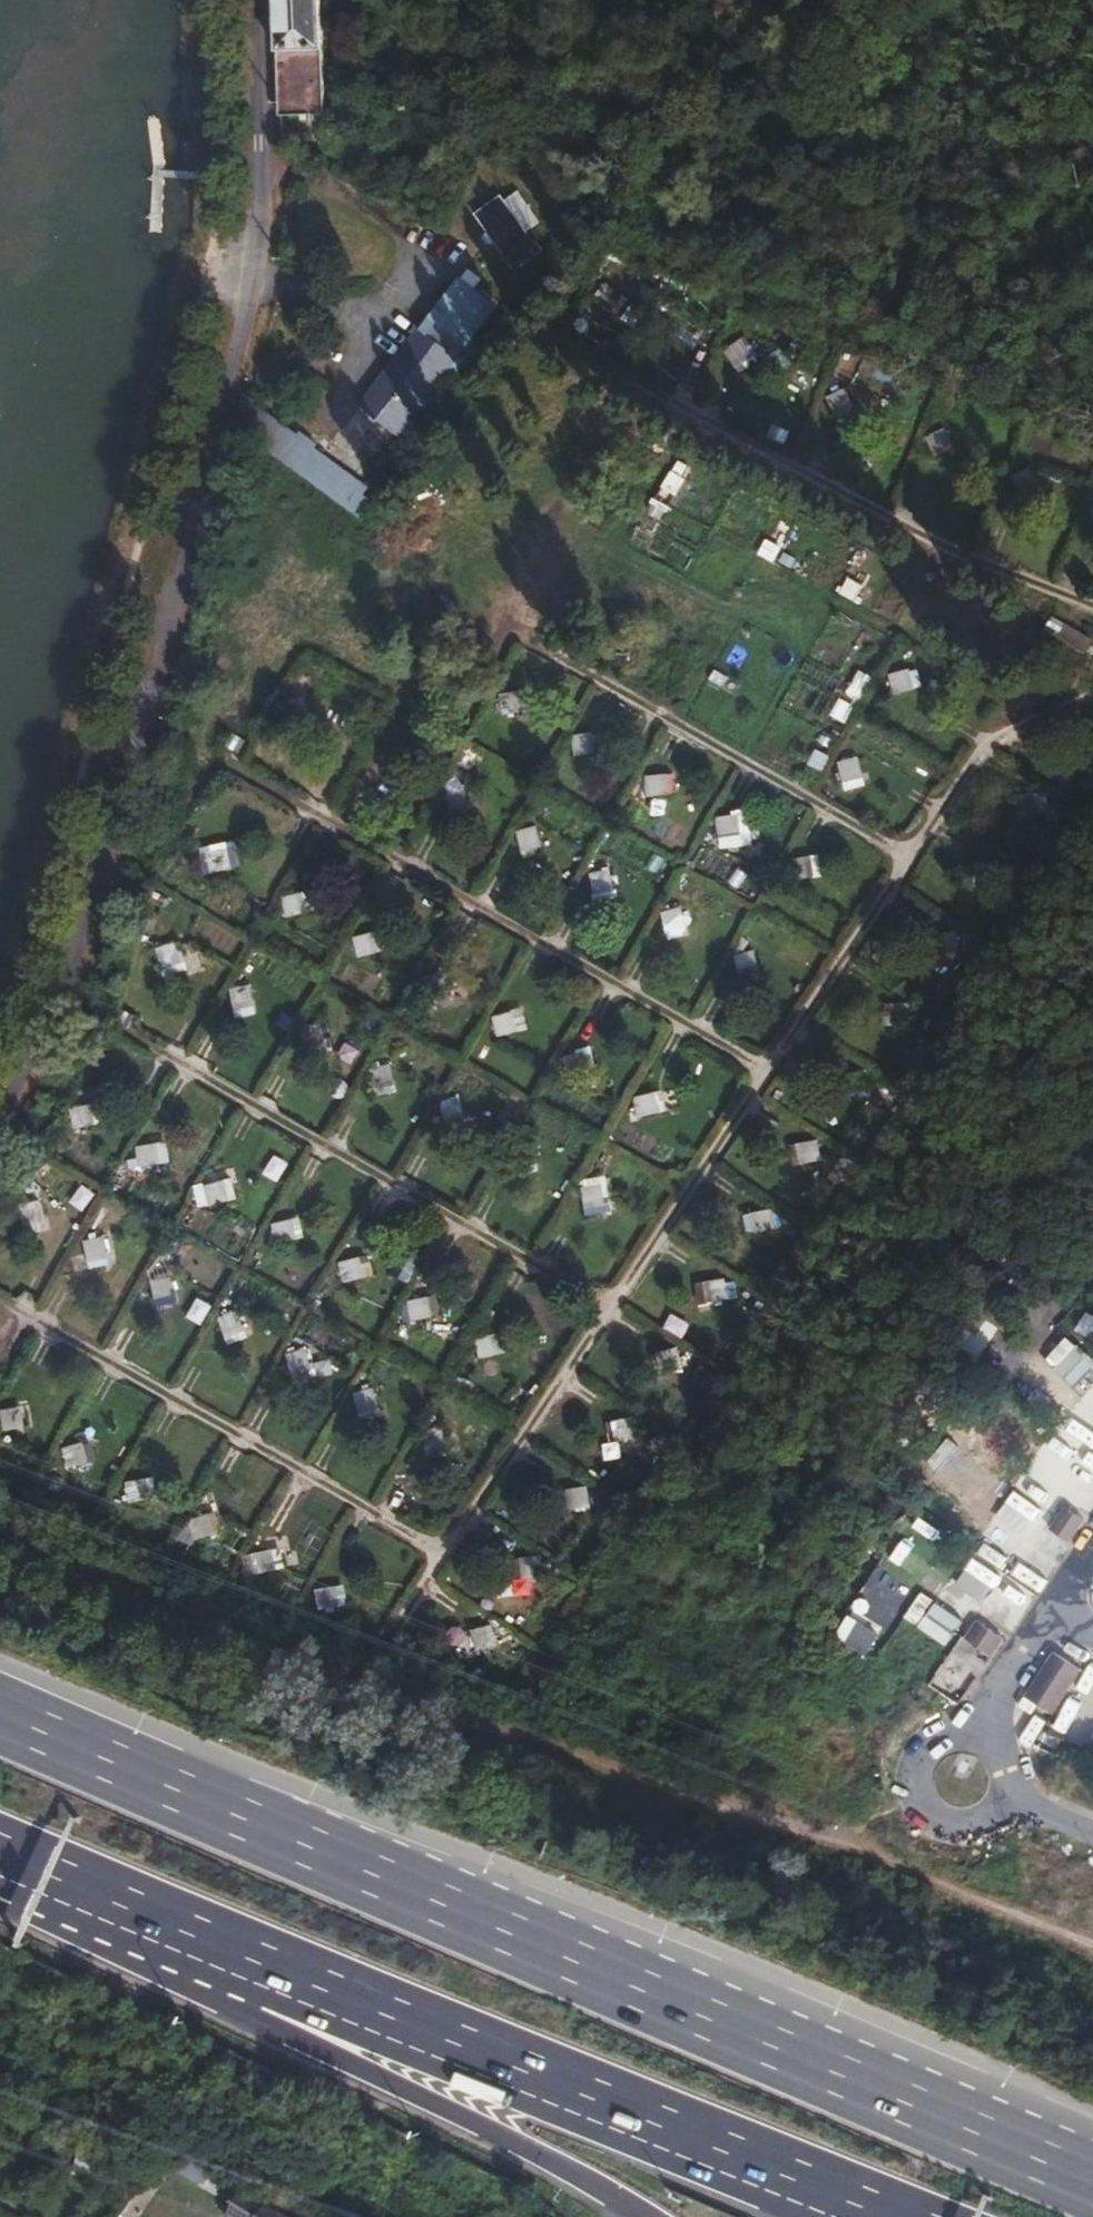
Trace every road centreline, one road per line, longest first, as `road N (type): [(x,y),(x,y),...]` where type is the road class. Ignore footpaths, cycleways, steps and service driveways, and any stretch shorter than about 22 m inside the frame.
road 1 (motorway): [(1092,2172),(244,1824),(0,1716)]
road 2 (residential): [(0,1141),(66,995),(151,722),(239,373),(265,194),(264,0)]
road 3 (track): [(0,1554),(356,1685),(677,1790),(1092,1955)]
road 4 (track): [(448,1556),(992,740),(1092,694)]
road 5 (track): [(769,1074),(151,722)]
road 6 (motorway): [(282,1973),(890,2216)]
road 7 (track): [(609,1315),(66,995)]
road 8 (track): [(0,1297),(448,1556),(407,1630)]
road 9 (track): [(1092,597),(666,400)]
road 10 (motorway): [(282,1973),(301,2038),(562,2165),(646,2216)]
road 11 (track): [(559,659),(910,862)]
road 12 (motorway): [(0,1853),(282,1973)]

